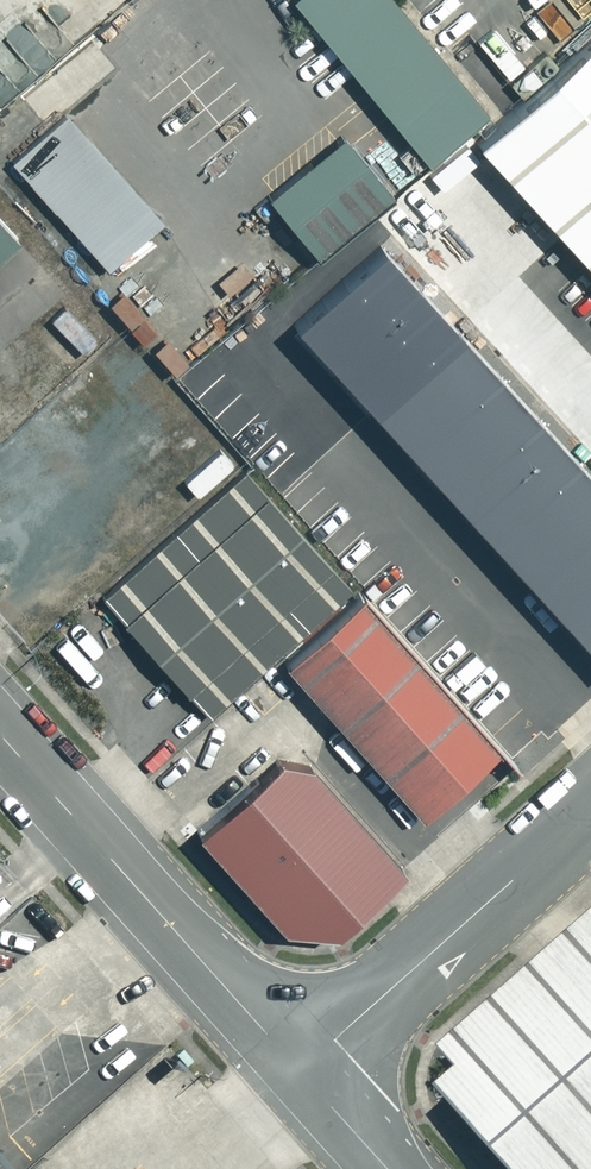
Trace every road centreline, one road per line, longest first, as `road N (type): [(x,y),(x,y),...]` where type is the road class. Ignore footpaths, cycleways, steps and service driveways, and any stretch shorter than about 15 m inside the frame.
road 1 (unclassified): [(0,737),(297,1070)]
road 2 (unclassified): [(297,1070),(590,806)]
road 3 (unclassified): [(297,1070),(386,1168)]

